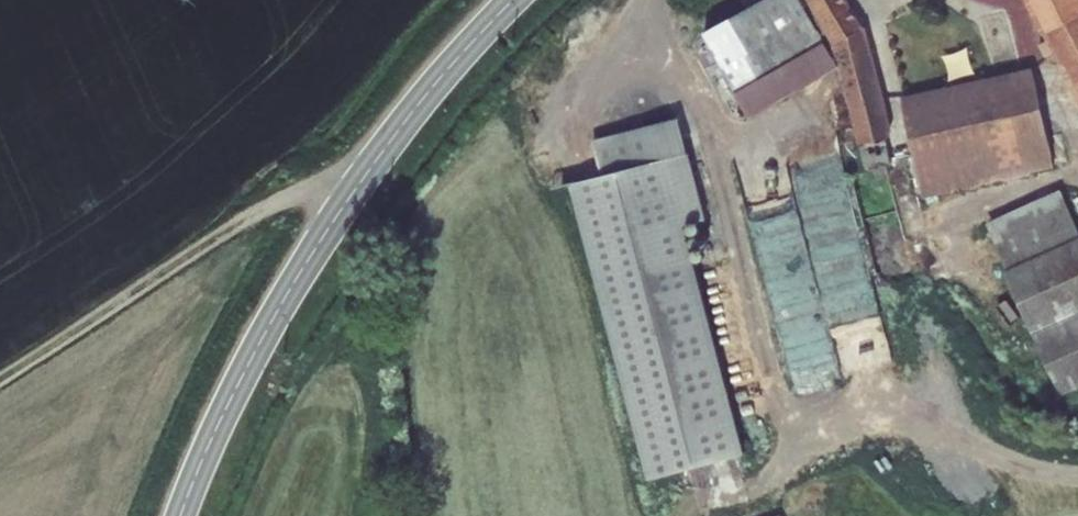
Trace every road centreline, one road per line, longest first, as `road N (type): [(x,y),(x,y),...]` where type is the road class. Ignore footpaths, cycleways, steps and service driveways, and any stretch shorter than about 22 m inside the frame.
road 1 (tertiary): [(179,515),(241,377),(339,213),(443,76),(514,0)]
road 2 (track): [(0,394),(284,204),(369,170)]

